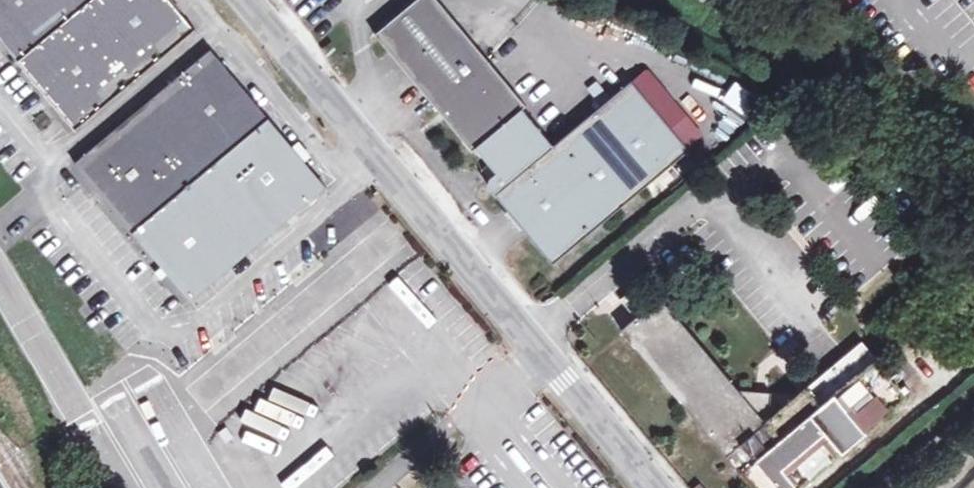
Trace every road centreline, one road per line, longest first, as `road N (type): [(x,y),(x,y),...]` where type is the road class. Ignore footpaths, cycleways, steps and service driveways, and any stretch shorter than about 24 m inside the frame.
road 1 (unclassified): [(661,487),(253,0)]

